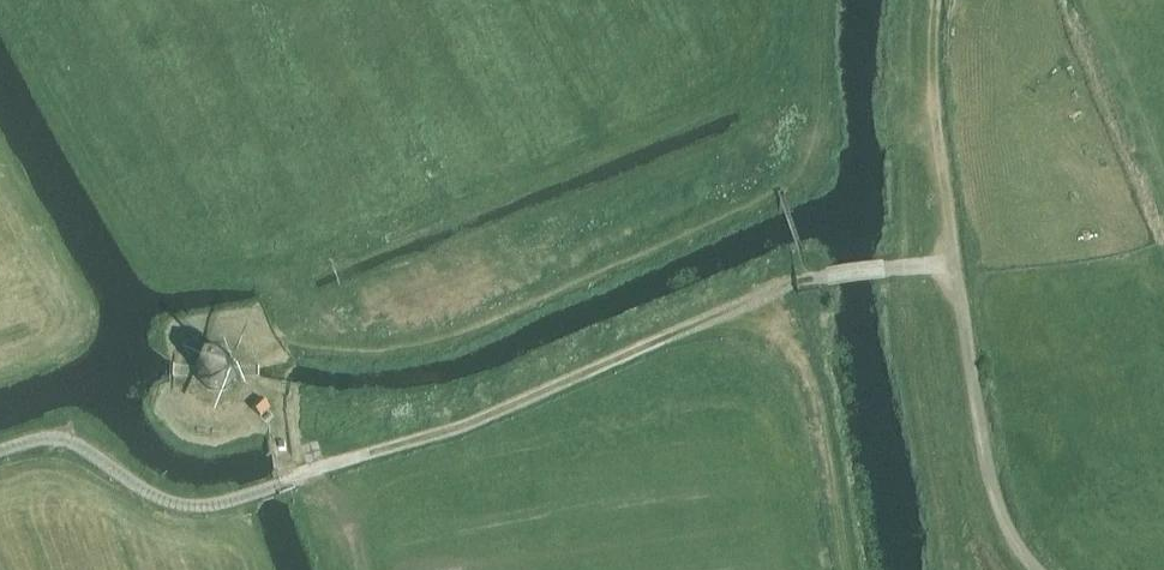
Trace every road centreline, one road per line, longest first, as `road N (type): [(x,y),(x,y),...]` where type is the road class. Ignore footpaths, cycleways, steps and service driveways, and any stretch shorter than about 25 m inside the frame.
road 1 (track): [(0,449),(47,435),(70,440),(138,485),(190,506),(454,429),(803,279)]
road 2 (track): [(788,187),(481,326),(402,344),(279,344)]
road 3 (track): [(843,569),(820,403),(797,347),(733,309)]
road 4 (track): [(803,279),(953,264)]
road 5 (track): [(938,134),(940,0)]

